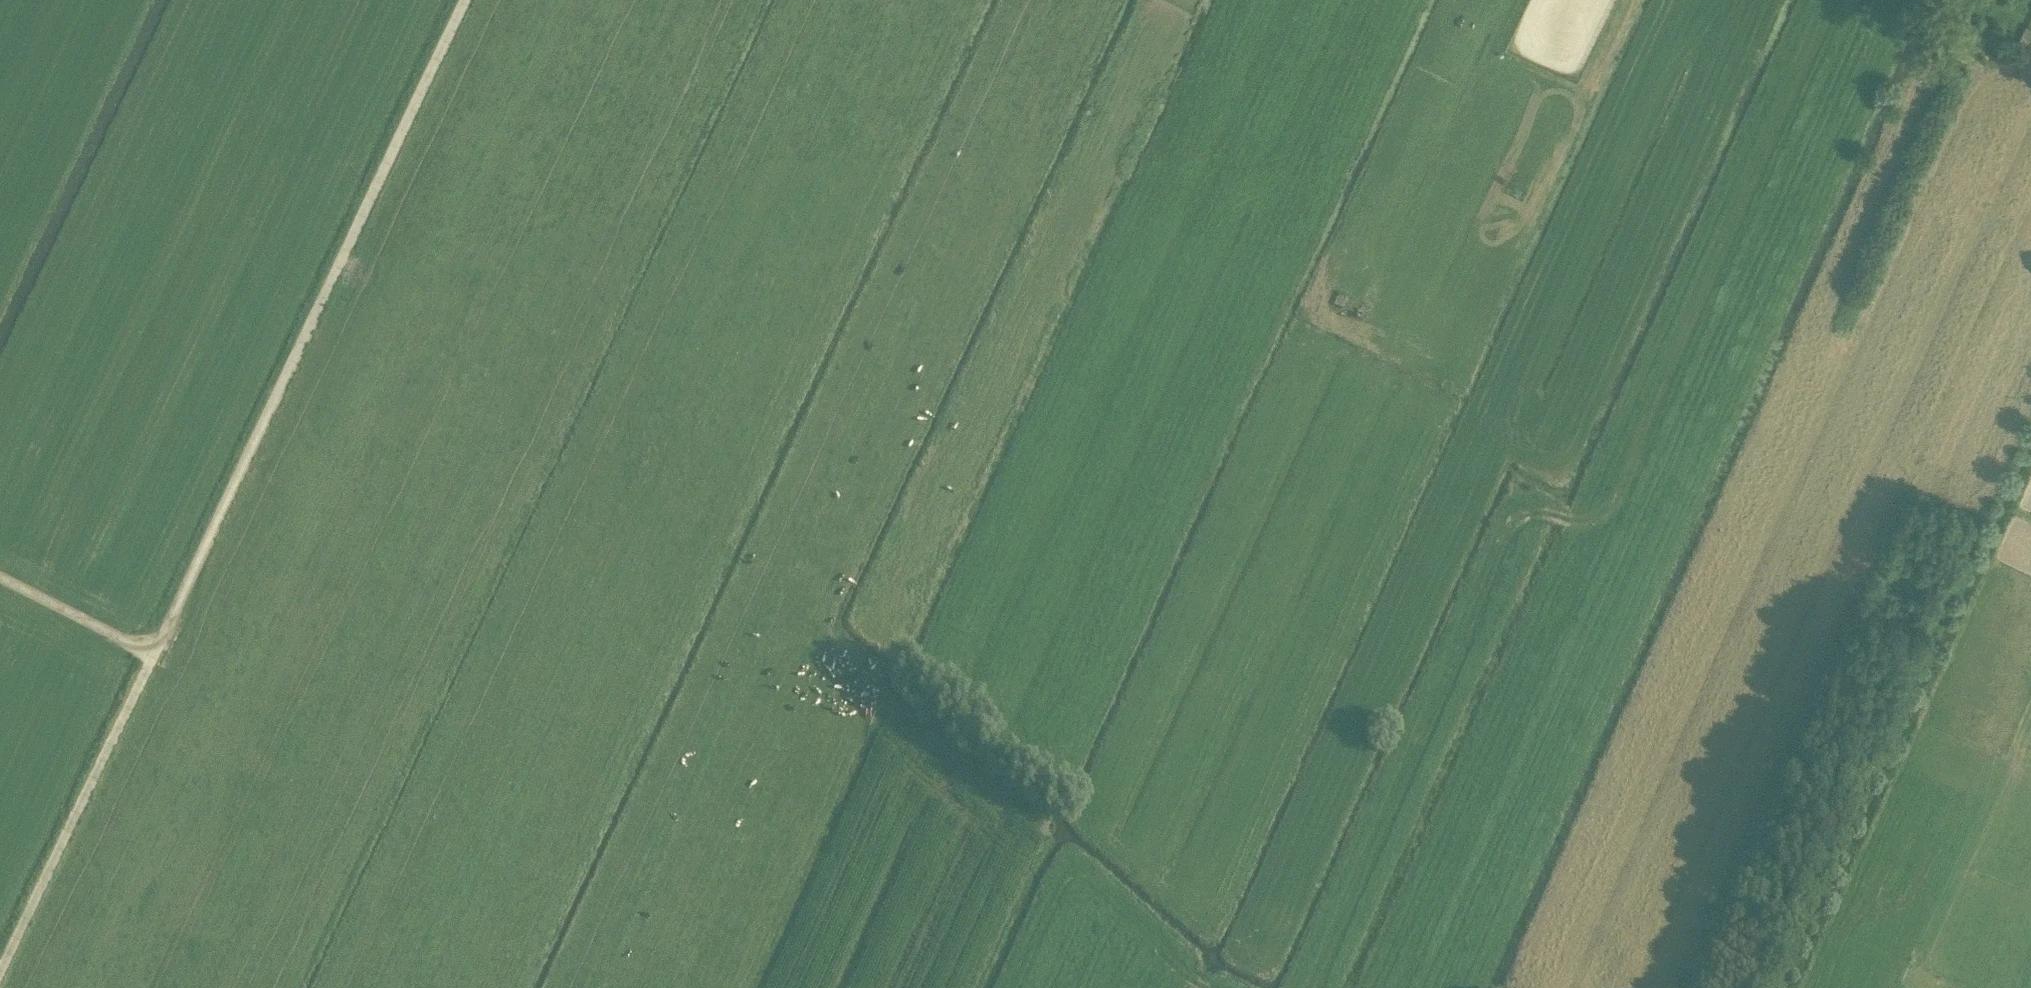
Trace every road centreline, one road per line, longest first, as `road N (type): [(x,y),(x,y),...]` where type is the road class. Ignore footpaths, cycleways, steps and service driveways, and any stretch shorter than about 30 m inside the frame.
road 1 (track): [(464,0),(0,980)]
road 2 (track): [(153,656),(0,577)]

